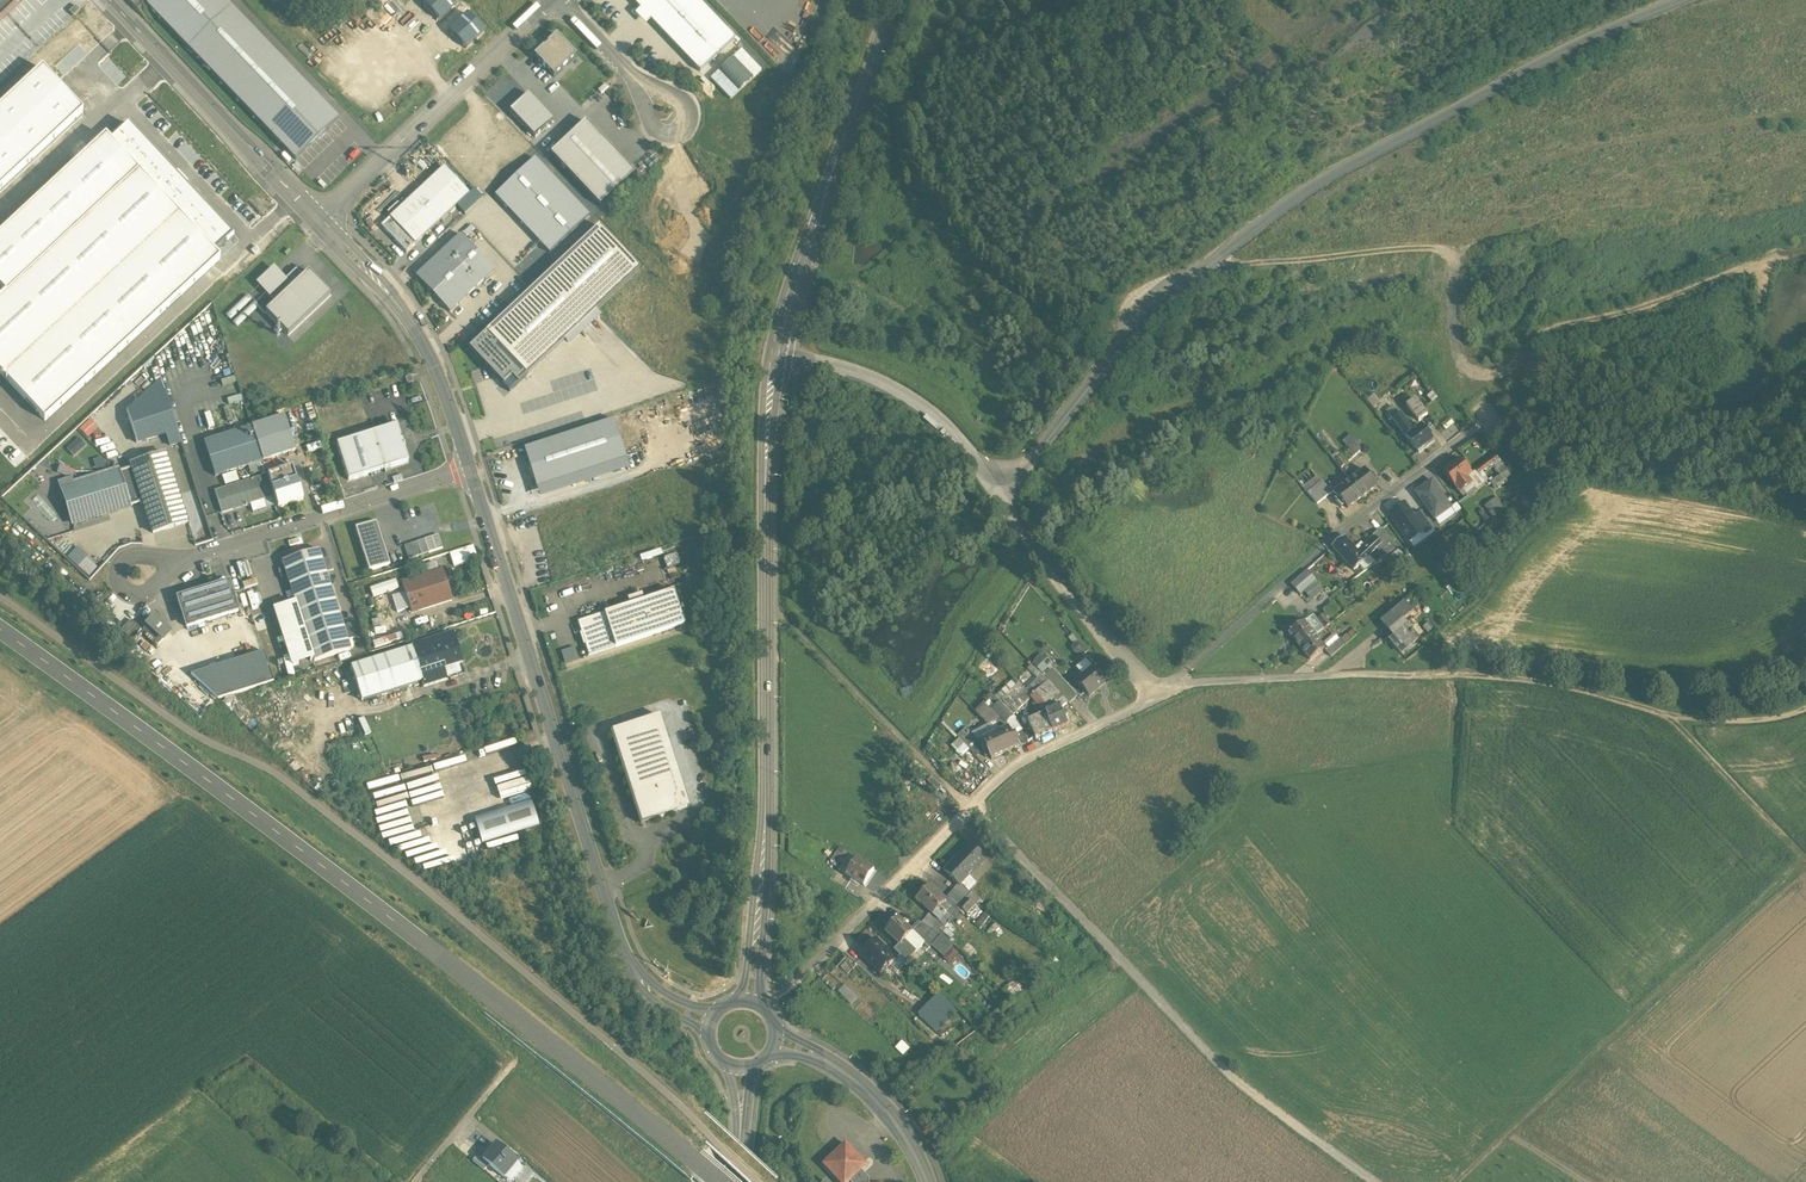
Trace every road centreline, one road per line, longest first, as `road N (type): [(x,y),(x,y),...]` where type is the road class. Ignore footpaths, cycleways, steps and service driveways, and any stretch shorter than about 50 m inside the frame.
road 1 (track): [(754,1181),(604,1041),(285,780),(175,720),(0,592)]
road 2 (secondary): [(0,628),(446,960),(718,1181)]
road 3 (unclassified): [(995,489),(1038,454),(1166,292),(1306,195),(1543,68),(1709,0)]
road 4 (secondary): [(774,353),(766,823),(751,999)]
road 5 (tertiary): [(711,1019),(651,989),(614,925),(467,466)]
road 6 (unclassified): [(767,1008),(1002,775),(1158,697)]
road 7 (track): [(1805,862),(1458,1181)]
road 8 (unclassified): [(1181,688),(1188,671),(1345,529),(1489,419),(1479,403)]
road 9 (track): [(1805,720),(1760,728),(1707,725),(1562,689),(1426,676)]
road 10 (secondary): [(896,0),(774,353)]
road 11 (residential): [(137,576),(467,466)]
road 12 (track): [(1805,254),(1576,328),(1527,349),(1508,374)]
road 13 (unclassified): [(318,221),(551,0)]
road 14 (track): [(1508,374),(1578,371),(1641,394),(1682,420),(1750,408),(1805,376)]
road 15 (tertiary): [(318,221),(114,0)]
road 16 (tertiary): [(467,466),(428,355),(401,309),(318,221)]
road 17 (unclassified): [(995,489),(953,435),(916,404),(835,366),(774,353)]
road 18 (unclassified): [(1158,697),(1071,599),(995,489)]
road 19 (residential): [(1426,676),(1295,675),(1181,688)]
road 20 (track): [(1217,261),(1286,264),(1442,228)]
road 21 (tertiary): [(928,1181),(880,1094),(777,1038)]
road 22 (track): [(1805,858),(1681,721)]
road 23 (residential): [(417,1181),(515,1060)]
road 24 (unclassified): [(650,94),(683,105),(684,135),(655,135),(644,118),(644,94)]
road 25 (unclassified): [(559,0),(644,94)]

